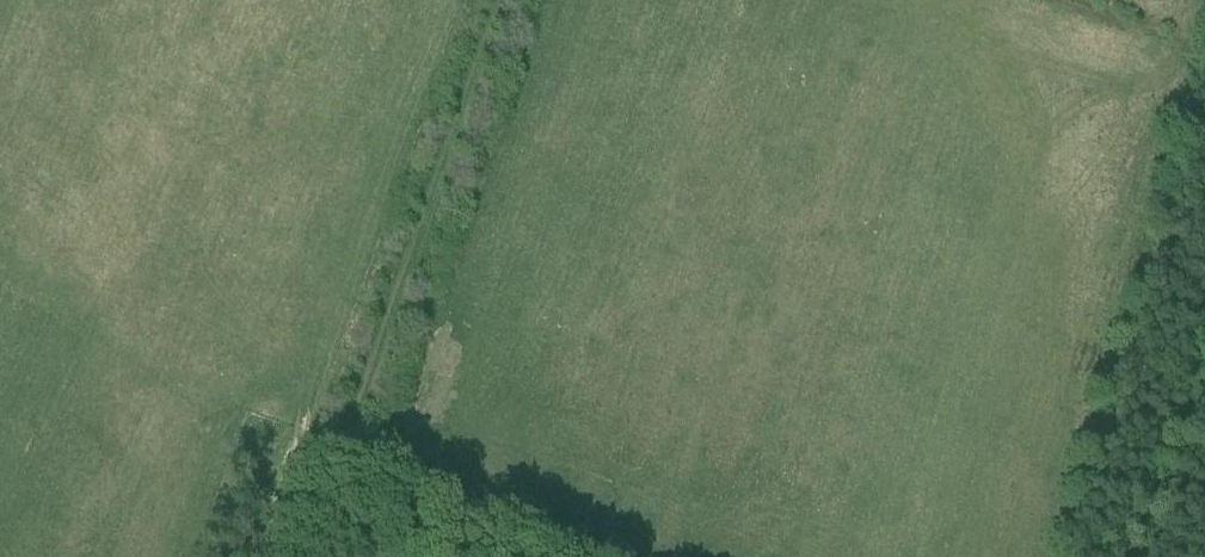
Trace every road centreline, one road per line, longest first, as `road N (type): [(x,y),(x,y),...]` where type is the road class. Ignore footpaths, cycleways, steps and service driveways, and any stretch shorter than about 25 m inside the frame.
road 1 (track): [(280,556),(489,0)]

